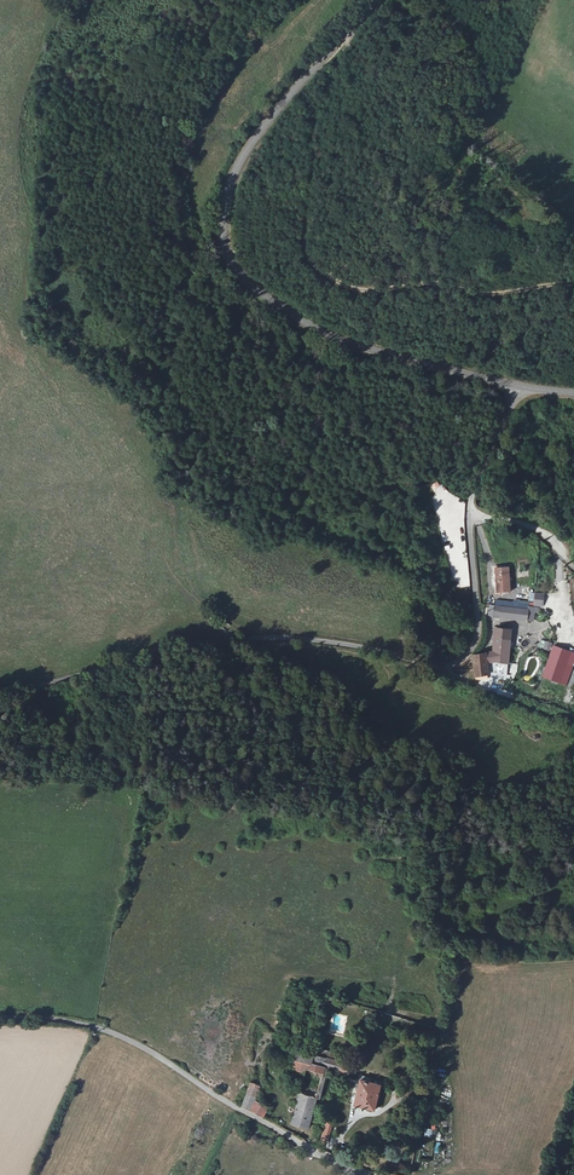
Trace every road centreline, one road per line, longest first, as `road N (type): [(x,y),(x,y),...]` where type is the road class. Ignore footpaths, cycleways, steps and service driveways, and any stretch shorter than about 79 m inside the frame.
road 1 (unclassified): [(0,700),(151,655),(268,638),(347,644),(440,666),(461,660),(478,635),(475,494),(517,385)]
road 2 (secondary): [(517,385),(381,353),(312,326),(254,286),(229,245),(225,203),(241,159),(381,0)]
road 3 (track): [(332,48),(333,75),(310,152),(308,249),(322,272),(358,290),(443,283),(490,297),(573,283)]
road 4 (unclassified): [(357,1174),(124,1038),(75,1022),(0,1017)]

